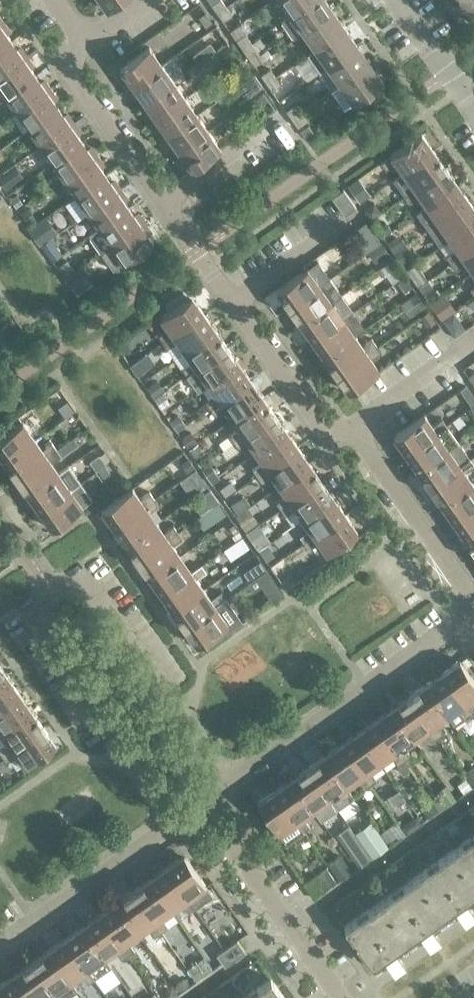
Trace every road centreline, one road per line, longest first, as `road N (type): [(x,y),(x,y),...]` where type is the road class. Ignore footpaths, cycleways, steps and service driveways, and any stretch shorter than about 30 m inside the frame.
road 1 (residential): [(233,788),(76,574),(54,589),(31,607),(183,822)]
road 2 (residential): [(233,788),(472,623),(469,597),(352,429)]
road 3 (residential): [(352,429),(249,285),(216,277),(76,79),(74,59),(90,41)]
road 4 (residential): [(343,997),(209,806)]
road 5 (residential): [(0,949),(183,822)]
road 6 (residential): [(352,429),(473,344)]

